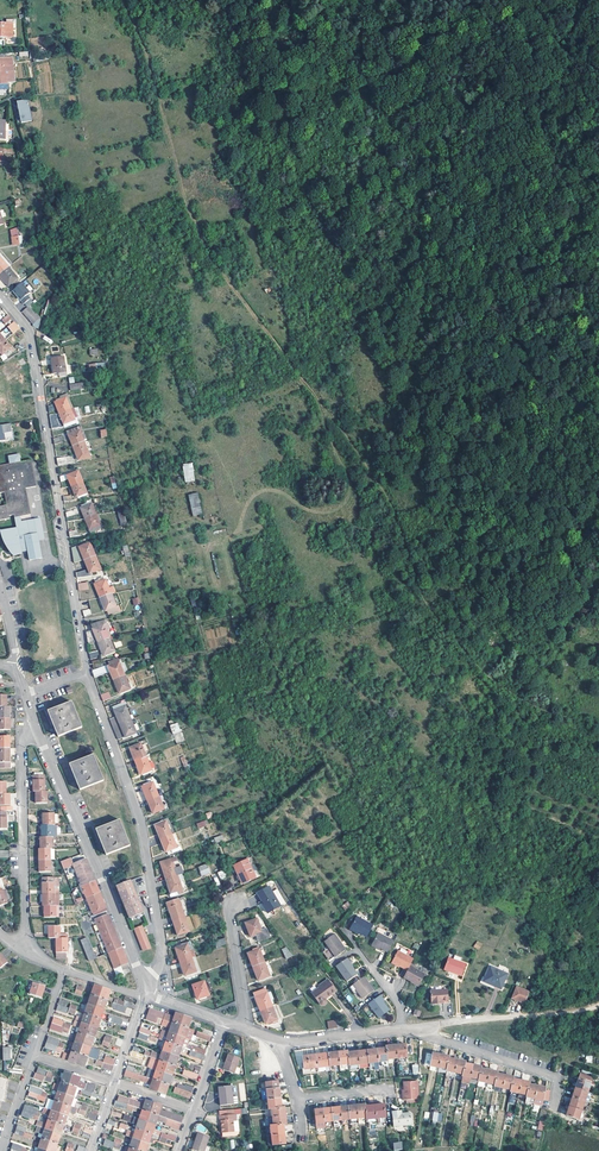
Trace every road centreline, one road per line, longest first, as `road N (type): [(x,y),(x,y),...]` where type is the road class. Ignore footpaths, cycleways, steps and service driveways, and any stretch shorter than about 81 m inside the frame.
road 1 (track): [(424,602),(394,510),(371,471),(206,248),(124,0)]
road 2 (residential): [(87,674),(32,338),(0,295)]
road 3 (residential): [(144,984),(160,967),(162,941),(142,830),(87,674)]
road 4 (residential): [(36,727),(144,984)]
road 5 (residential): [(22,950),(22,749),(36,727)]
road 6 (residential): [(423,1033),(598,1004)]
road 7 (residential): [(557,1081),(423,1033)]
road 8 (residential): [(244,1029),(230,912),(238,902)]

